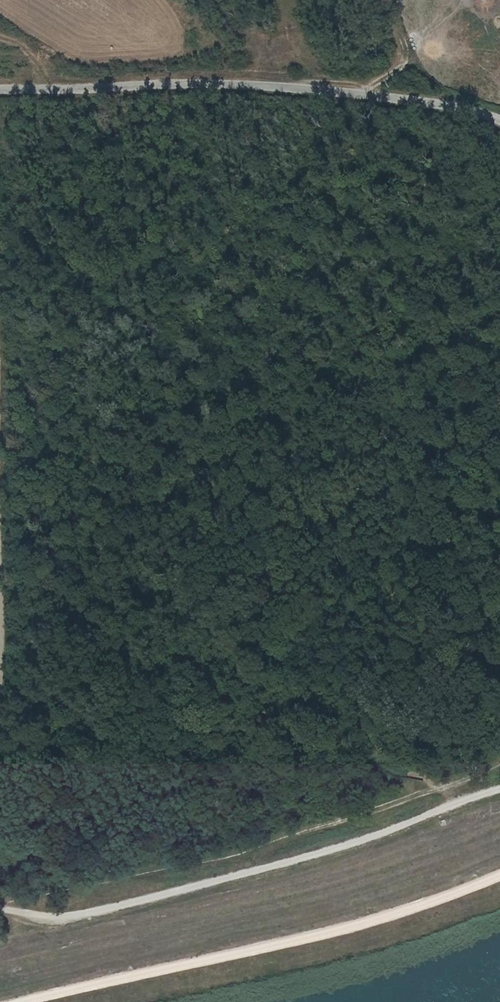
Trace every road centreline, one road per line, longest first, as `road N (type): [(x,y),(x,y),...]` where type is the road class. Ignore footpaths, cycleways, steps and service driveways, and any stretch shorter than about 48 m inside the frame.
road 1 (track): [(499,788),(340,848),(79,916),(45,918),(0,906)]
road 2 (track): [(499,767),(213,861),(3,906)]
road 3 (unclassified): [(499,122),(421,101),(253,86),(0,88)]

